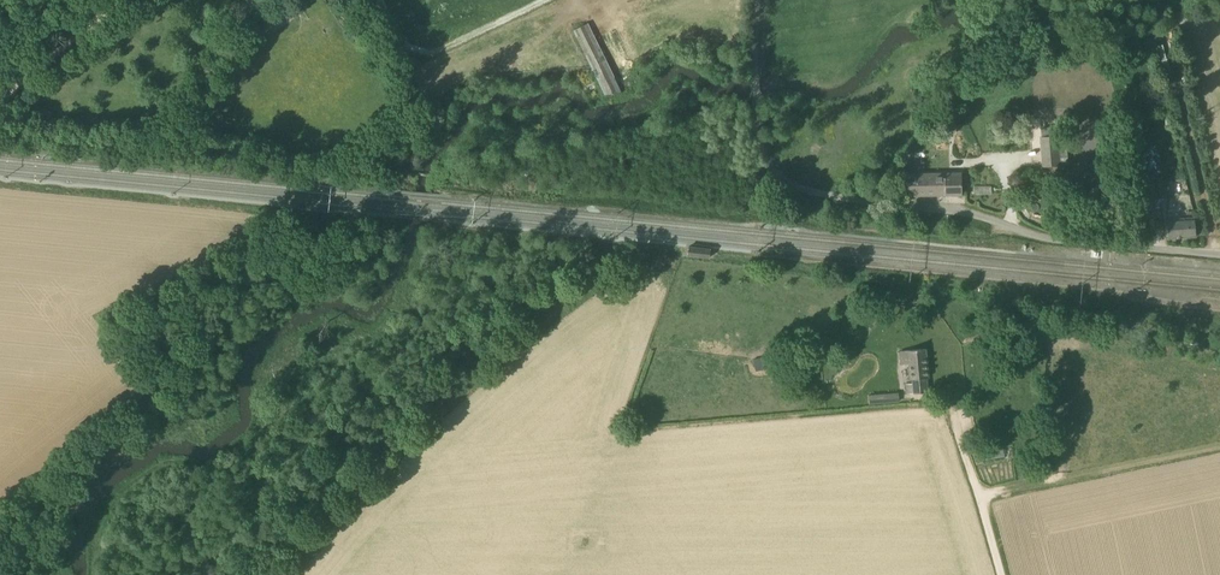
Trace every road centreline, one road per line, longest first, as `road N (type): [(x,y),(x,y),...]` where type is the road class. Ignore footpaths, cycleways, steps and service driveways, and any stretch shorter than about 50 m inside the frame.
road 1 (unclassified): [(1219,255),(1056,240),(958,210),(796,188),(760,147),(757,0)]
road 2 (track): [(1001,574),(945,396)]
road 3 (track): [(0,105),(129,0)]

